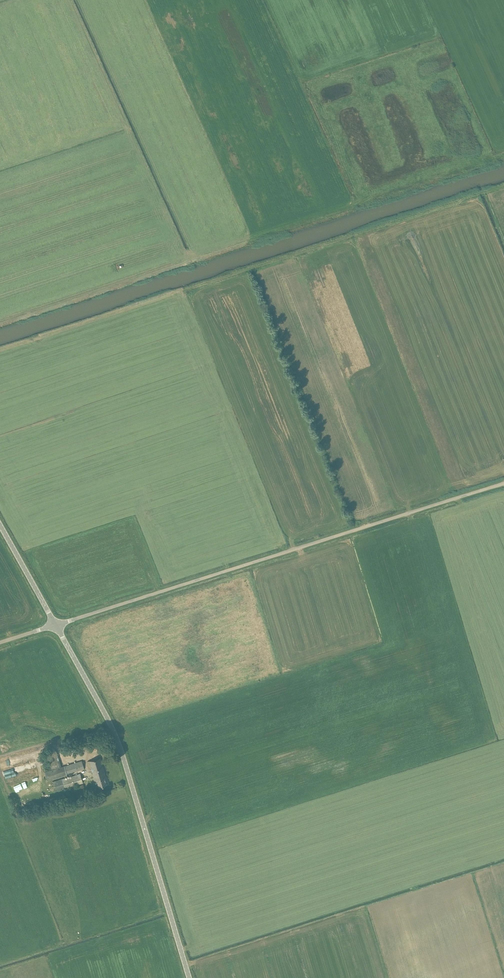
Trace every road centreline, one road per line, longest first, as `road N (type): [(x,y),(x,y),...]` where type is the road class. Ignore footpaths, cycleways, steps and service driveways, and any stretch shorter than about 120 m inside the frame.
road 1 (unclassified): [(56,625),(503,484)]
road 2 (tertiary): [(189,977),(115,731),(56,625)]

